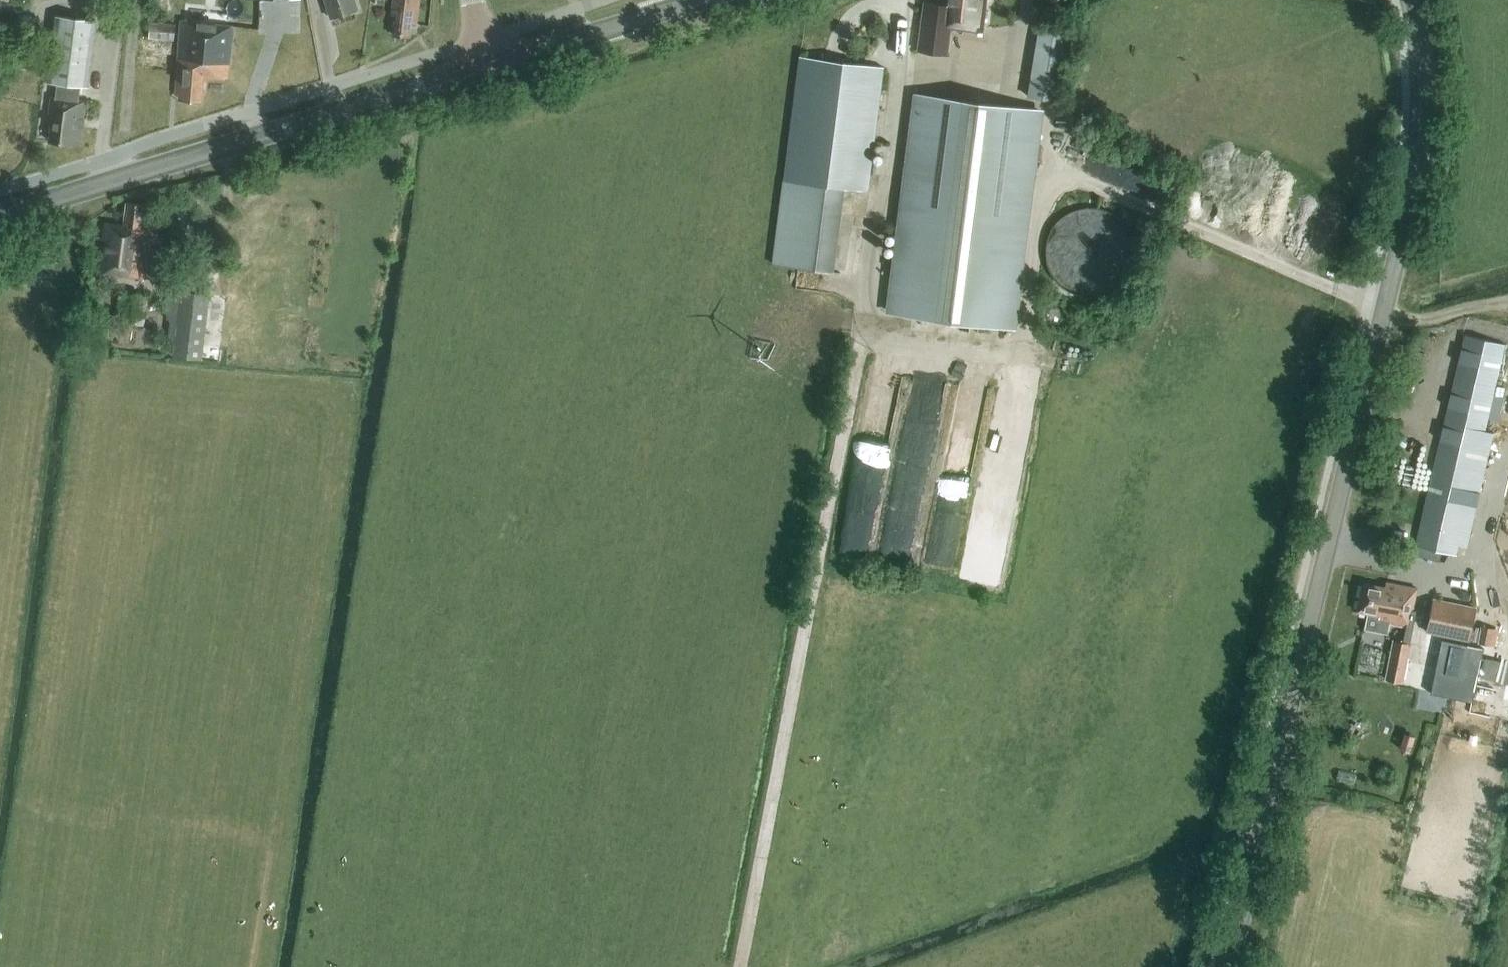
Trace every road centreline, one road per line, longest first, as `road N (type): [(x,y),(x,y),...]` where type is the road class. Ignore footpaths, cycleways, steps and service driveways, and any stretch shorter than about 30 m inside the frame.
road 1 (tertiary): [(1229,966),(1359,418),(1410,164),(1420,73),(1410,0)]
road 2 (tertiary): [(0,217),(489,64)]
road 3 (tertiary): [(489,64),(690,0)]

